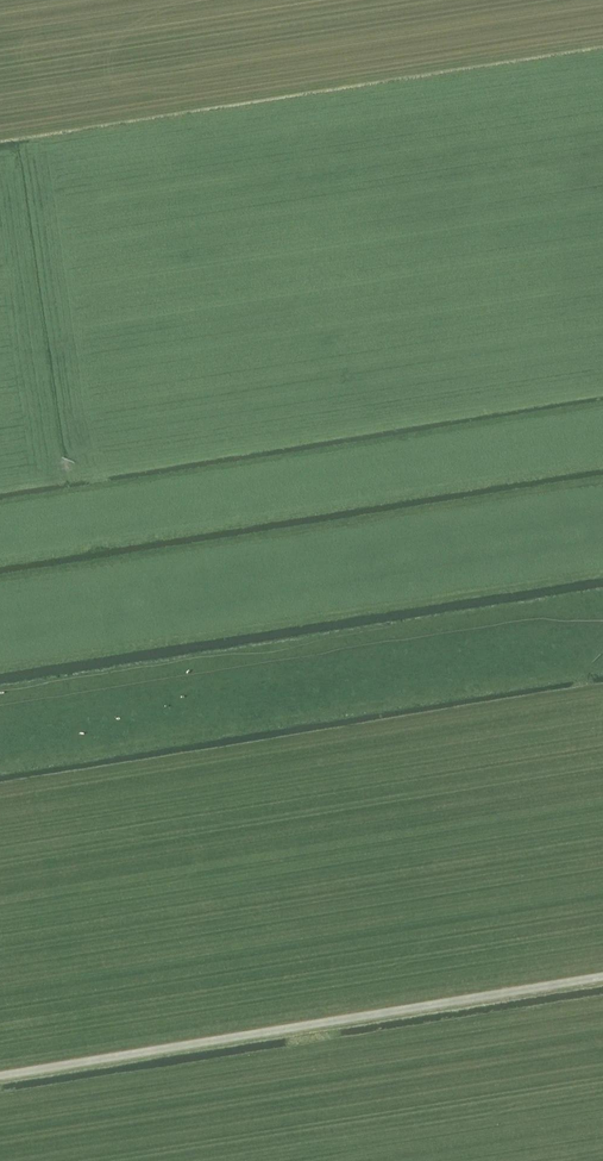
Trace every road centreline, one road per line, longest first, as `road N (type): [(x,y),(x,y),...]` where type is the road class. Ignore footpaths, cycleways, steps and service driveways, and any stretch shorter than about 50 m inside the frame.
road 1 (track): [(602,974),(0,1074)]

